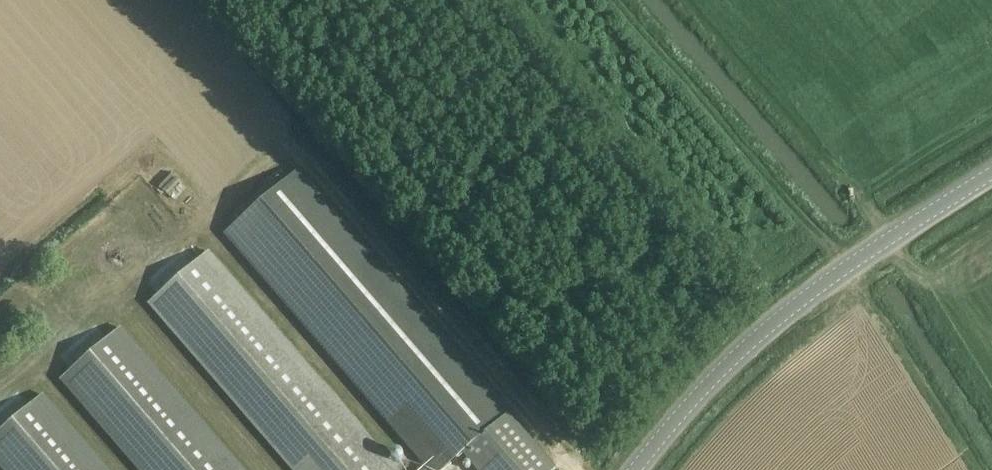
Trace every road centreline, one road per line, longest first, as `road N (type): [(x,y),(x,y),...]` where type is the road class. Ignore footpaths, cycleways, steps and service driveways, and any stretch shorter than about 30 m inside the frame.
road 1 (tertiary): [(637,469),(730,363),(813,291),(991,176)]
road 2 (track): [(854,263),(626,0)]

